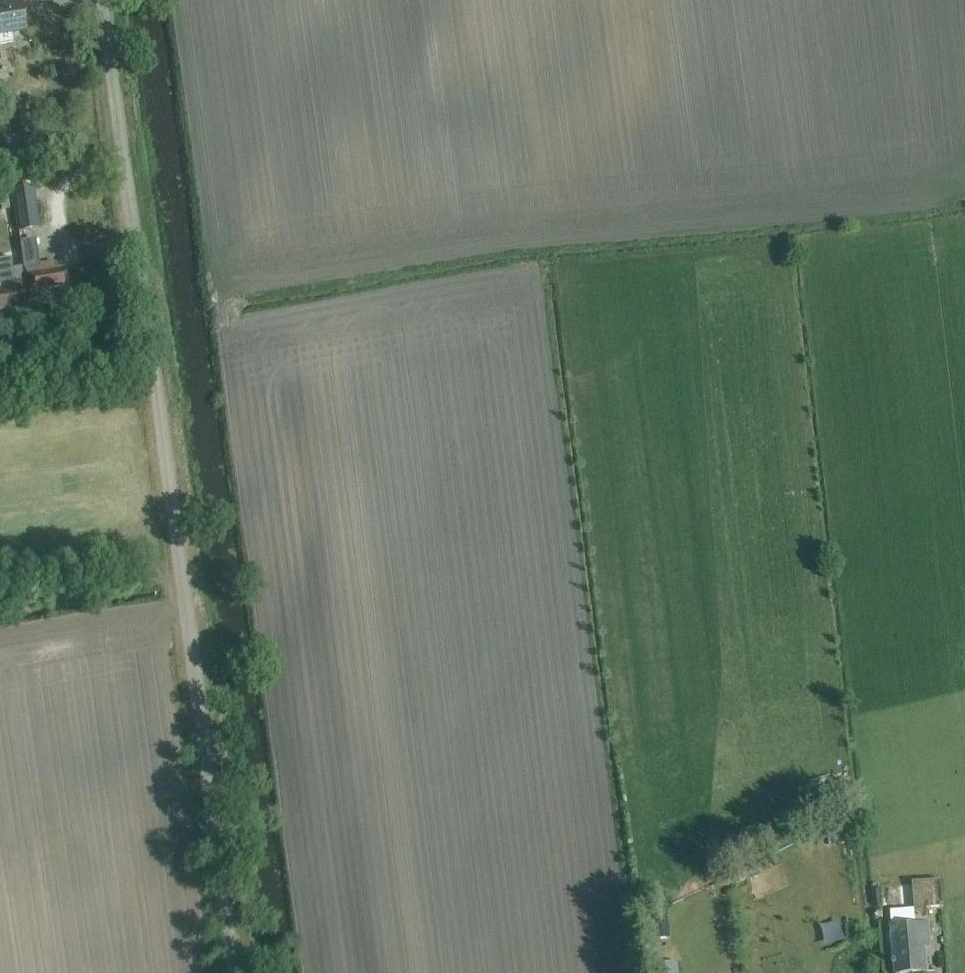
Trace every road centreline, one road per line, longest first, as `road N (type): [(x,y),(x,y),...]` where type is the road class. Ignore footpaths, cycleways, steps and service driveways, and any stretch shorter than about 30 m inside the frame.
road 1 (unclassified): [(237,972),(103,0)]

